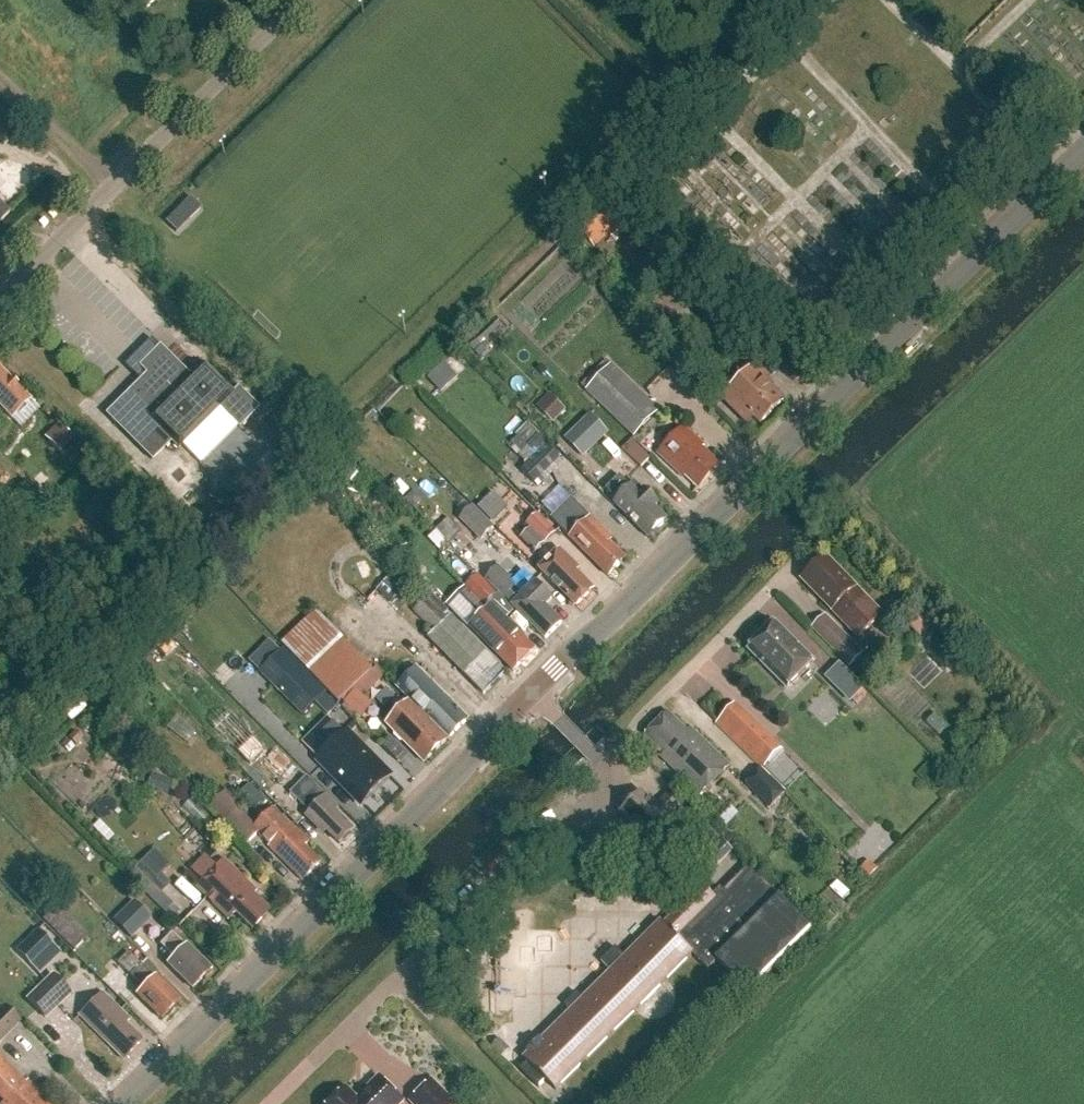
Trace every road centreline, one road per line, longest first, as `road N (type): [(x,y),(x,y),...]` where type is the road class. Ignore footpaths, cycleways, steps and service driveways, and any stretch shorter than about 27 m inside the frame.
road 1 (tertiary): [(530,693),(1083,149)]
road 2 (tertiary): [(122,1103),(530,693)]
road 3 (residential): [(612,775),(273,1103)]
road 4 (residential): [(0,288),(287,0)]
road 5 (residential): [(802,555),(634,724),(612,775)]
road 6 (track): [(105,183),(0,81)]

